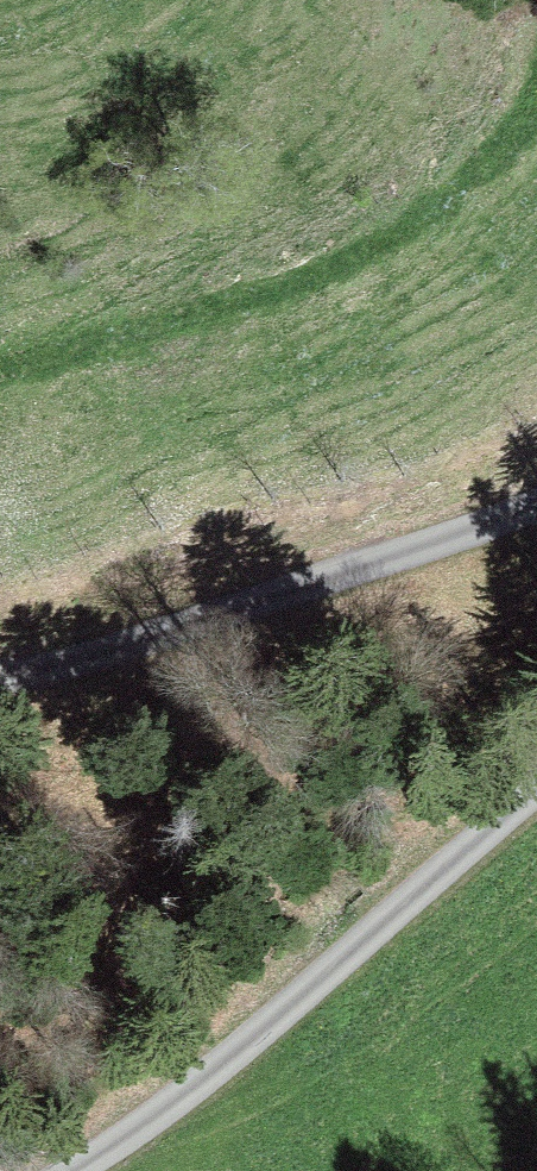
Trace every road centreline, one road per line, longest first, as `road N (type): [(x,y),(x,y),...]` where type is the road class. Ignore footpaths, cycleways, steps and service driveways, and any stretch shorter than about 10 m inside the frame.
road 1 (track): [(0,353),(258,293),(390,238),(465,178),(515,128),(536,91)]
road 2 (track): [(75,1170),(279,1017),(536,789)]
road 3 (track): [(536,505),(98,658),(0,679)]

